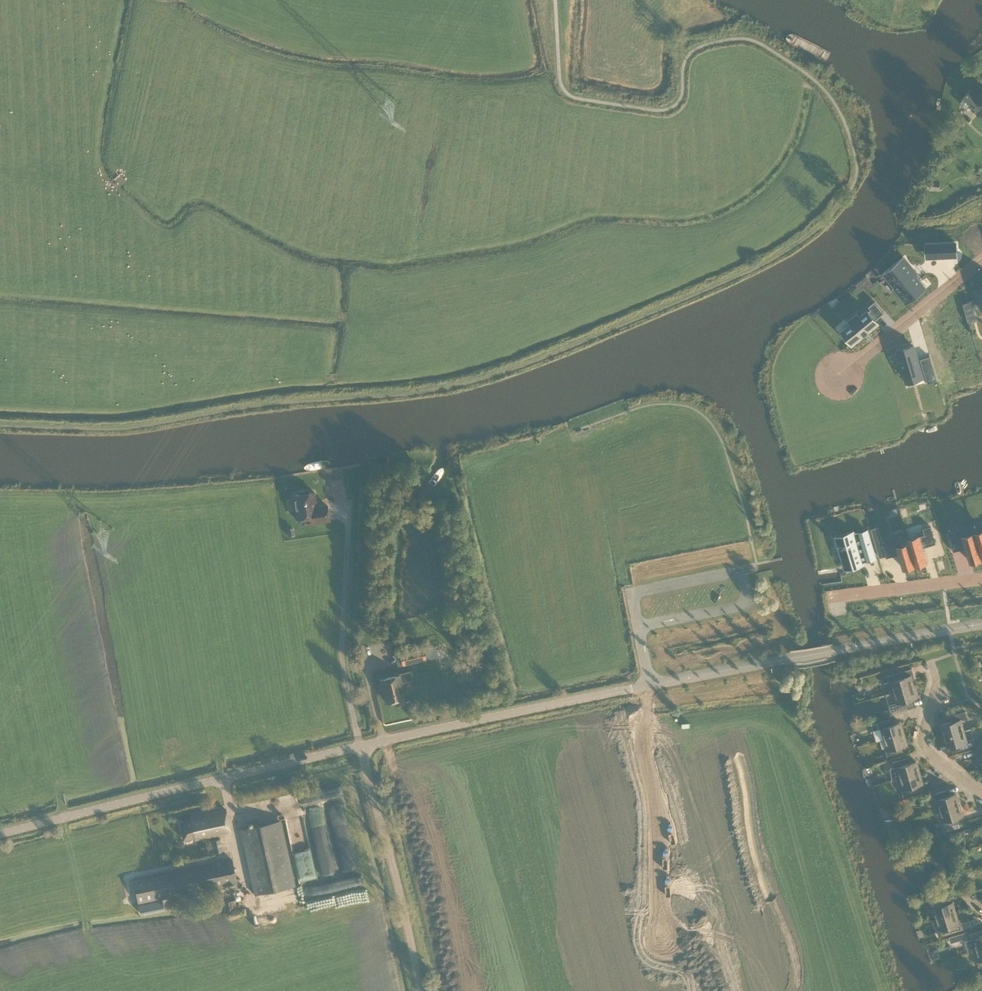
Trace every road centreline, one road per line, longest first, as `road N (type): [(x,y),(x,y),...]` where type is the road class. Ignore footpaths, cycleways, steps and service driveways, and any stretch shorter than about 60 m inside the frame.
road 1 (tertiary): [(0,834),(631,688)]
road 2 (tertiary): [(631,688),(981,623)]
road 3 (residential): [(719,990),(713,974),(667,937),(658,909),(656,798),(631,688)]
road 4 (residential): [(981,259),(839,376)]
road 5 (residential): [(931,662),(935,686),(924,747),(981,794)]
road 6 (residential): [(981,580),(831,598)]

